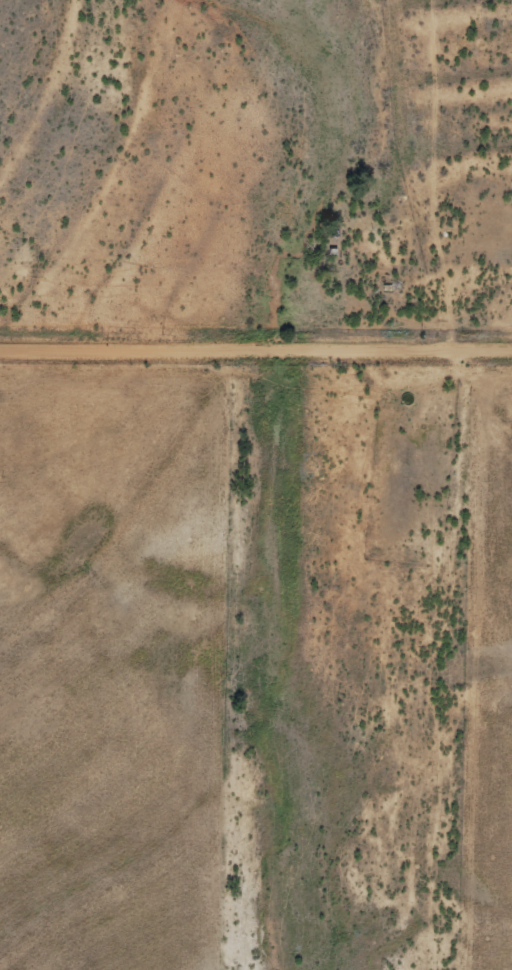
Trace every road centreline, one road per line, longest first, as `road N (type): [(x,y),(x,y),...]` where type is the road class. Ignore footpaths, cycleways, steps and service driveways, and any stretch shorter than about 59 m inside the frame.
road 1 (residential): [(511,349),(0,348)]

